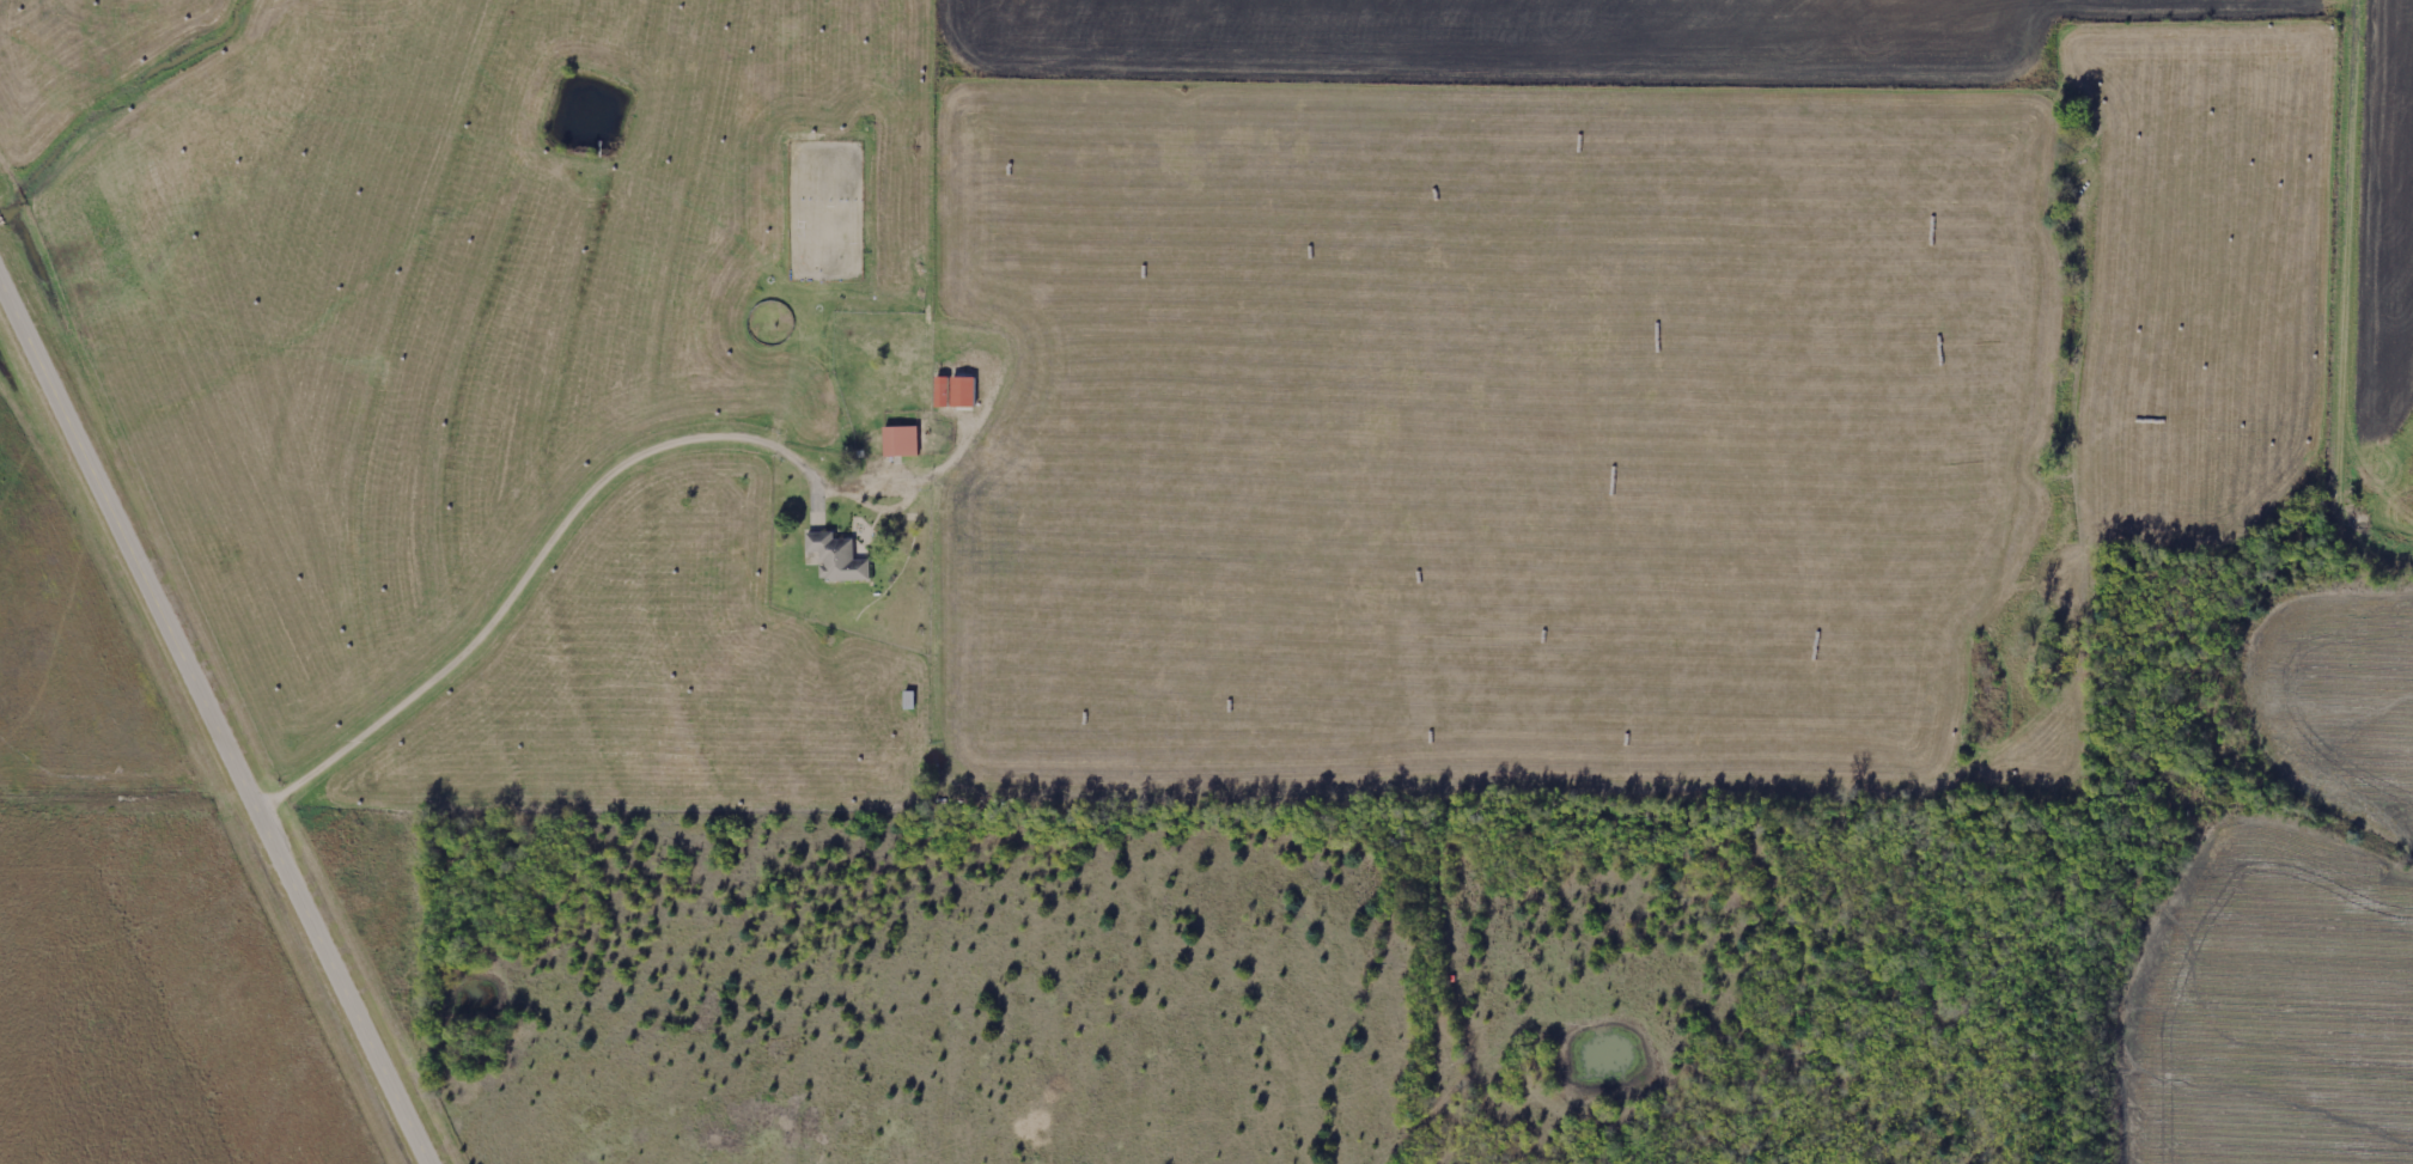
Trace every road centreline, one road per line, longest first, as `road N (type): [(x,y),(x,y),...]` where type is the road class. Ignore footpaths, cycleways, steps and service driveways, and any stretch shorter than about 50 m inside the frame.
road 1 (tertiary): [(424,1163),(0,292)]
road 2 (residential): [(2412,556),(2362,532),(2350,500),(2363,0)]

